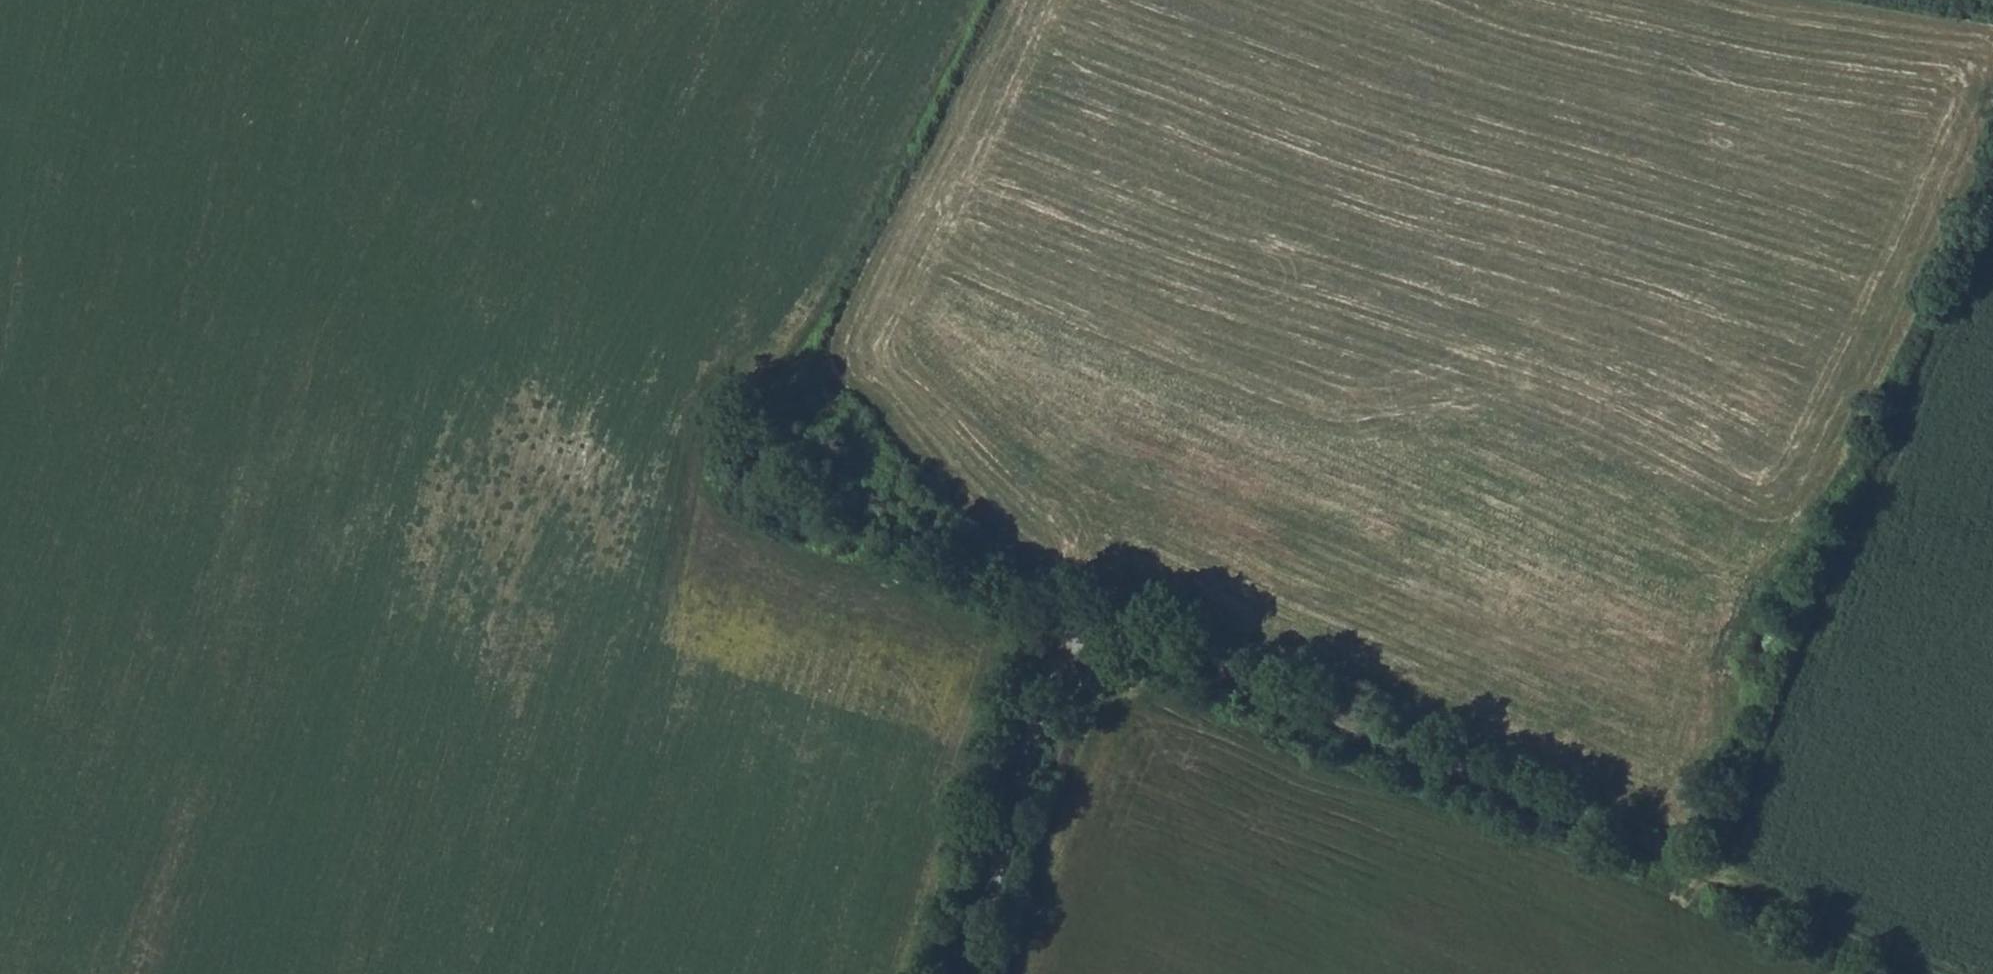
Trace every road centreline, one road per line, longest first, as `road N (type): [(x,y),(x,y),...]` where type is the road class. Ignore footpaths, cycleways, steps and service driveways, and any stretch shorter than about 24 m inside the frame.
road 1 (track): [(967,973),(1062,659),(1085,645),(1129,645),(1229,681),(1687,869)]

